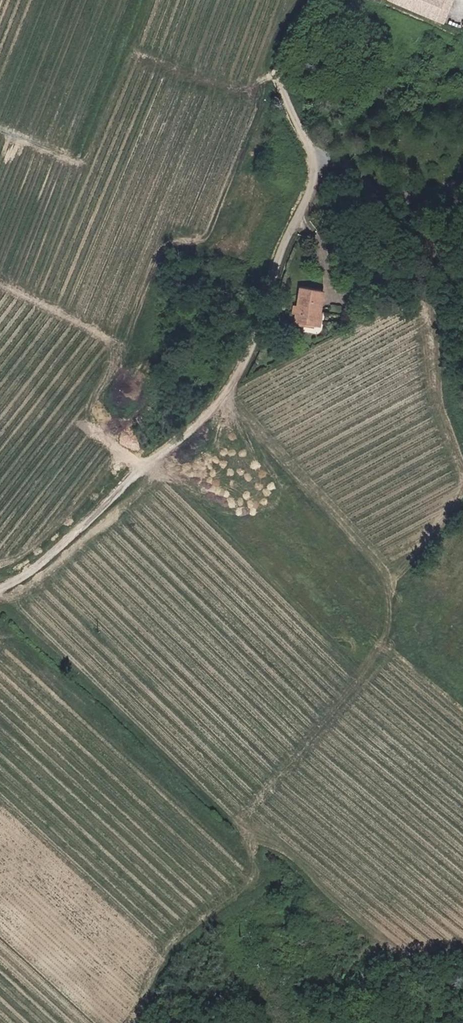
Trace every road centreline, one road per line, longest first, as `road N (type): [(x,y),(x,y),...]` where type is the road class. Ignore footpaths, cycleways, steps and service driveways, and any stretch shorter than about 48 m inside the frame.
road 1 (unclassified): [(331,0),(288,41),(278,81),(319,153),(243,368),(213,414),(30,573),(0,587)]

